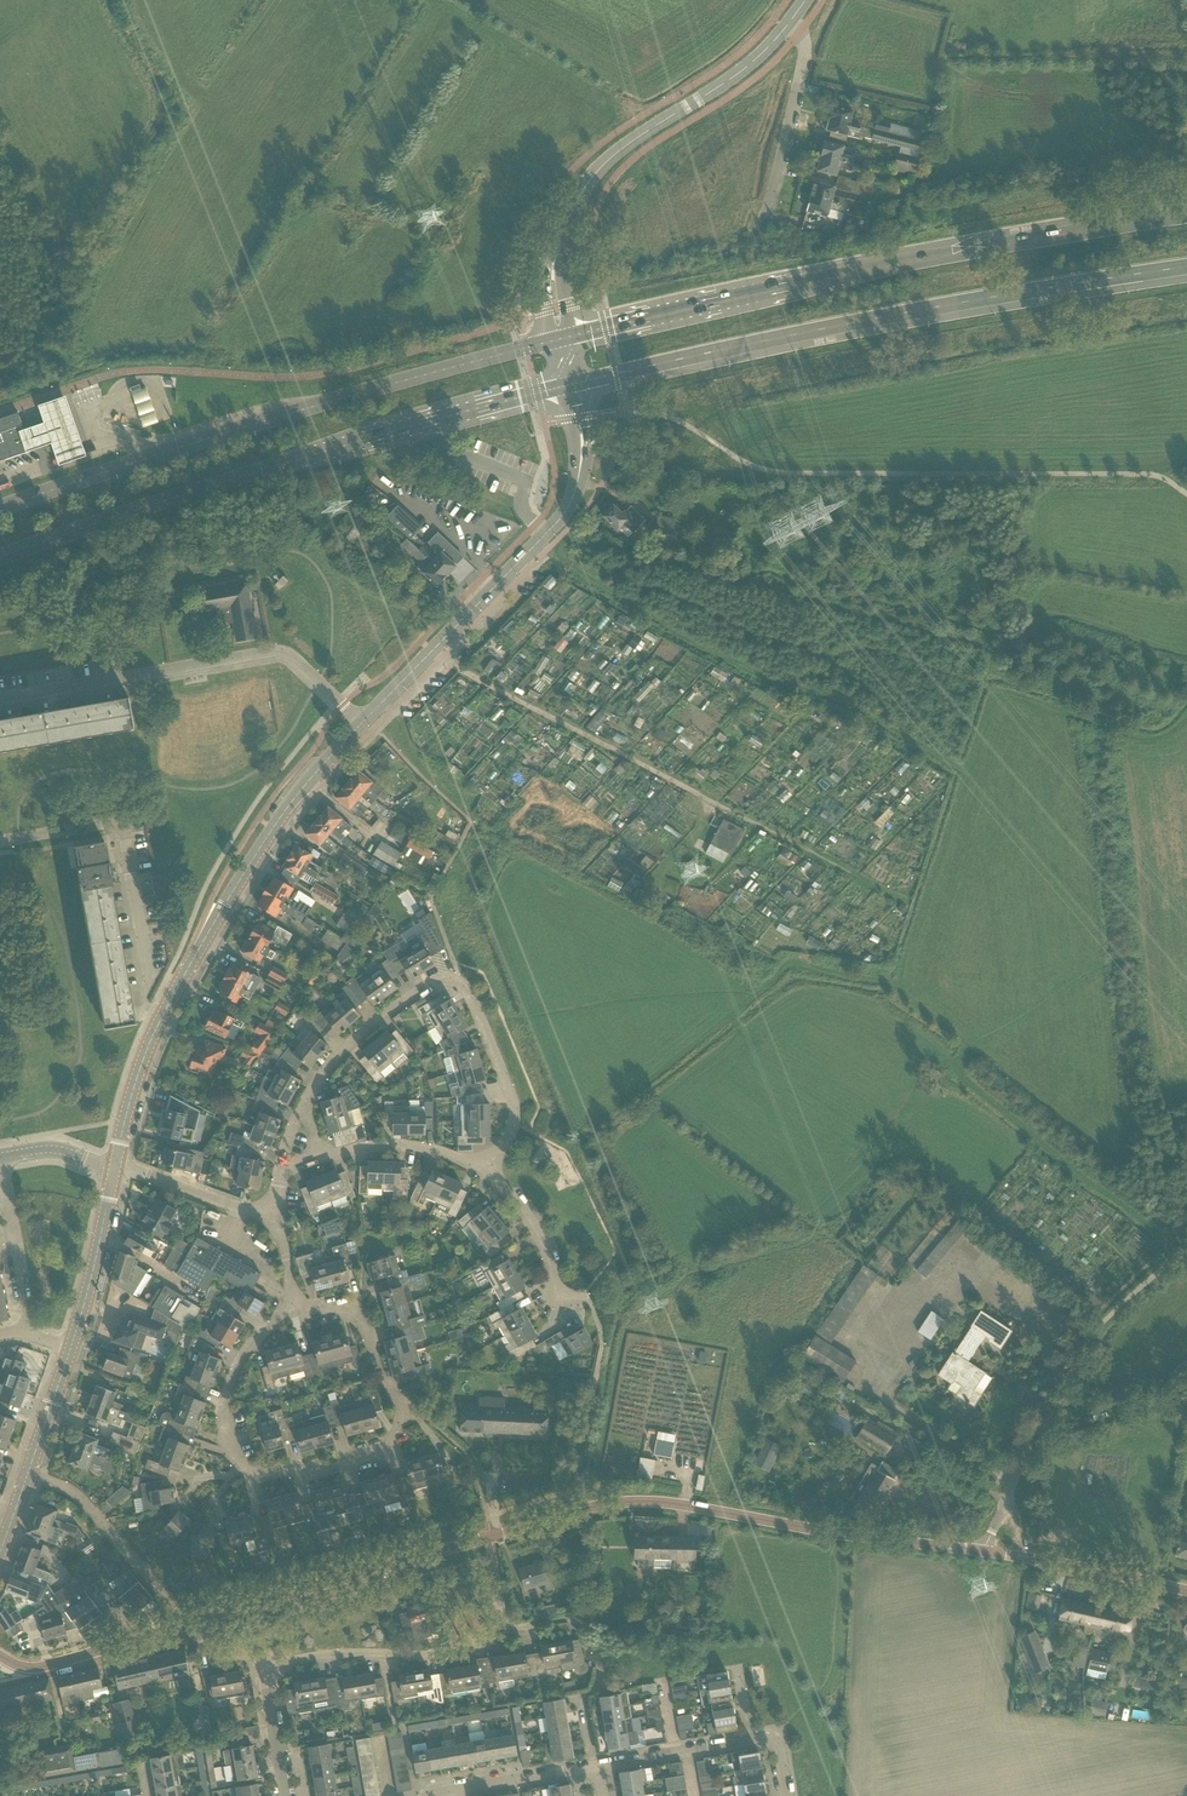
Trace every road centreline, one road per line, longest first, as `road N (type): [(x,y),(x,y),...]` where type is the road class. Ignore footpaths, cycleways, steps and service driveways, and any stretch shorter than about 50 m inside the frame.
road 1 (unclassified): [(0,1656),(47,1666),(628,1502),(982,1551)]
road 2 (primary): [(1186,215),(833,277),(568,337)]
road 3 (primary): [(578,382),(807,331),(1186,268)]
road 4 (primary): [(0,559),(307,457),(562,386)]
road 5 (primary): [(552,341),(165,452),(0,511)]
road 6 (tertiary): [(115,1167),(160,1022),(198,950),(269,832),(363,722)]
road 7 (residential): [(288,1795),(264,1663),(431,1655),(470,1644),(498,1622),(534,1626)]
road 8 (residential): [(304,1106),(329,1066),(386,1013),(437,982),(457,982),(470,995),(514,1116),(484,1170)]
road 9 (residential): [(398,1395),(392,1436),(339,1467),(259,1474),(240,1465),(226,1445),(225,1400),(240,1360),(291,1297)]
road 10 (residential): [(0,701),(273,652),(291,657),(363,722)]
road 11 (tertiary): [(363,722),(555,524),(573,497),(583,447)]
road 12 (tertiary): [(556,255),(582,196),(627,145),(723,85),(790,23)]
road 13 (residential): [(147,979),(126,835),(103,824),(0,841)]
road 14 (residential): [(789,1795),(768,1734),(598,1769)]
road 15 (residential): [(790,23),(802,33),(806,55),(762,226)]
road 16 (unclassified): [(982,1551),(1186,1591)]
road 17 (tertiary): [(71,1350),(115,1167)]
road 18 (residential): [(29,1334),(3,1158)]
road 19 (unclassified): [(982,1551),(1054,1389)]
road 20 (residential): [(484,1170),(401,1146),(321,1157)]
road 21 (residential): [(274,1218),(115,1167)]
road 22 (residential): [(291,1297),(360,1317),(380,1374),(398,1395)]
road 23 (track): [(1037,1423),(1186,1397)]
road 24 (residential): [(598,1769),(450,1795)]
road 25 (residential): [(555,1297),(542,1237),(484,1170)]
road 26 (residential): [(137,1564),(75,1495),(27,1475)]
road 27 (tertiary): [(27,1475),(71,1350)]

